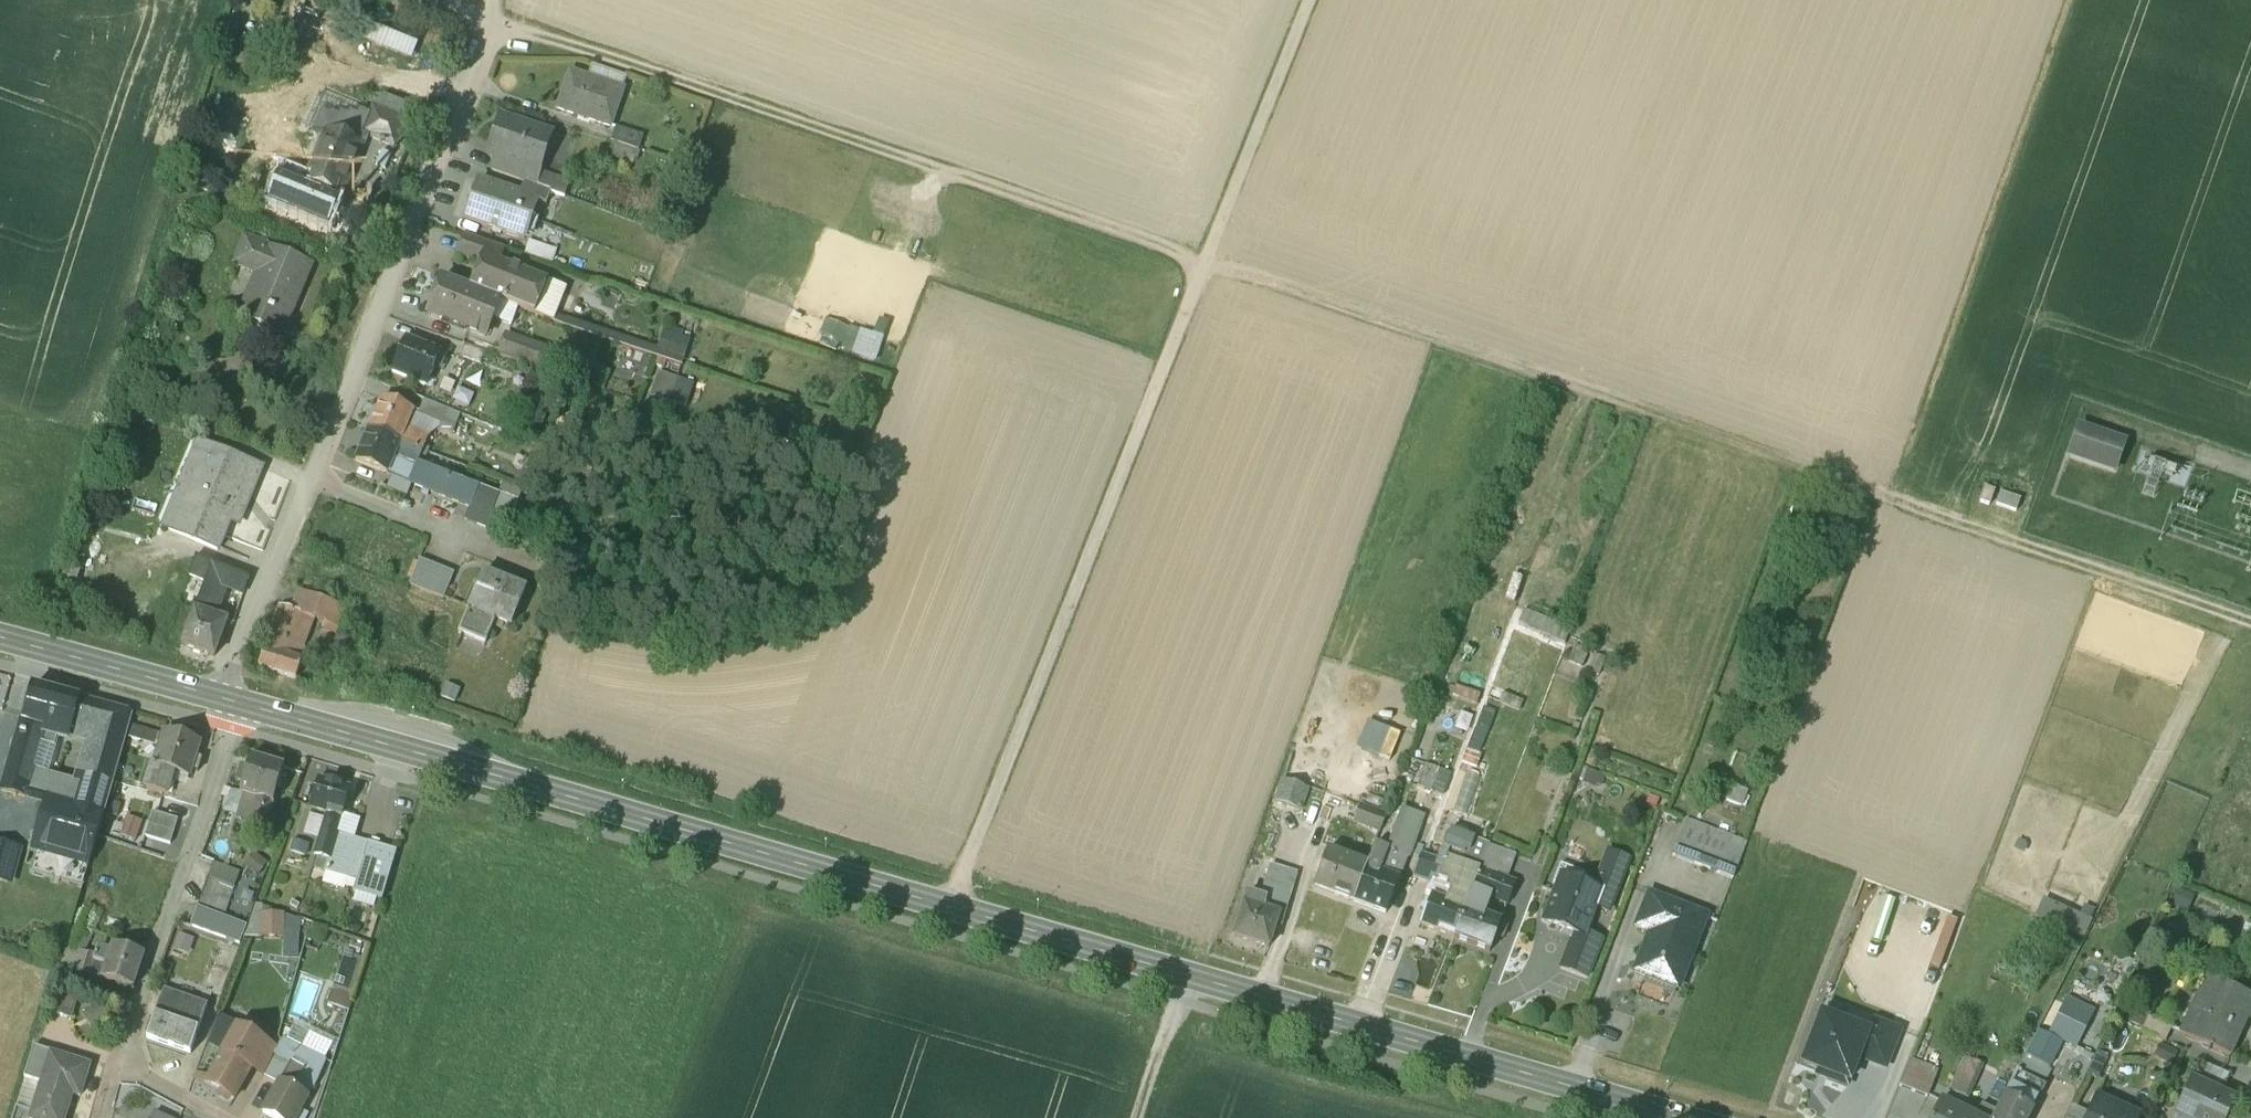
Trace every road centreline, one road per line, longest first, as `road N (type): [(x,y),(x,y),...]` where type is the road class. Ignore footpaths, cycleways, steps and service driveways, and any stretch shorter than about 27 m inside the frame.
road 1 (secondary): [(1673,1117),(241,704)]
road 2 (track): [(1206,262),(1904,515),(2096,0)]
road 3 (track): [(432,0),(1206,262)]
road 4 (track): [(951,907),(1206,262)]
road 5 (residential): [(312,477),(489,21)]
road 6 (residential): [(118,1062),(241,704)]
road 7 (track): [(1904,515),(2250,635)]
road 8 (track): [(1206,262),(1320,0)]
road 9 (residential): [(312,477),(539,566)]
road 10 (residential): [(220,698),(312,477)]
road 11 (secondary): [(220,698),(0,639)]
road 12 (track): [(1138,1117),(1187,976)]
road 13 (residential): [(226,1117),(118,1062)]

